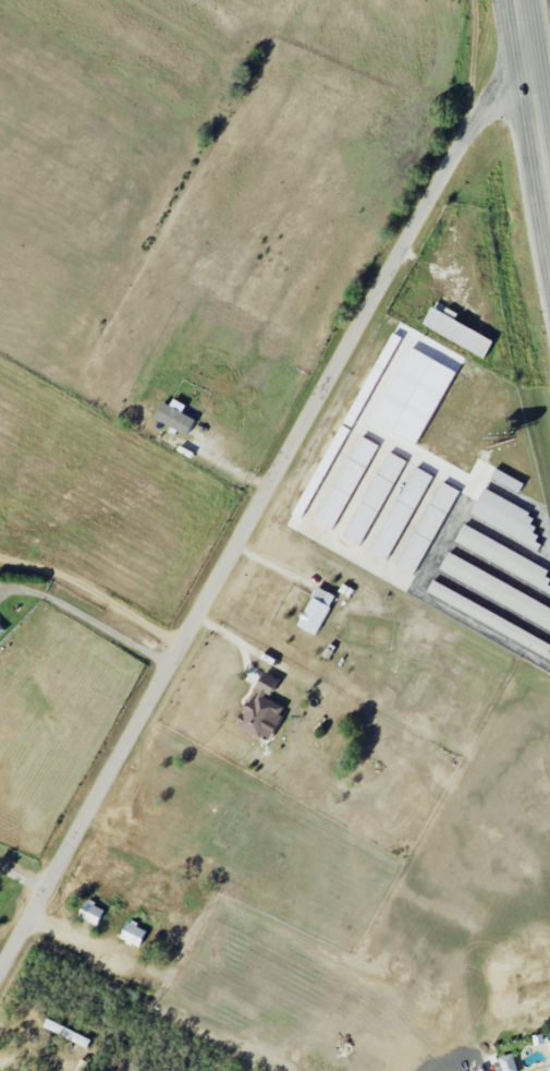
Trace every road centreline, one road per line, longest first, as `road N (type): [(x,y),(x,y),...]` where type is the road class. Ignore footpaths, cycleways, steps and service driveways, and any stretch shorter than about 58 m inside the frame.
road 1 (residential): [(0,968),(463,139),(494,100),(533,86)]
road 2 (primary): [(549,190),(524,0)]

